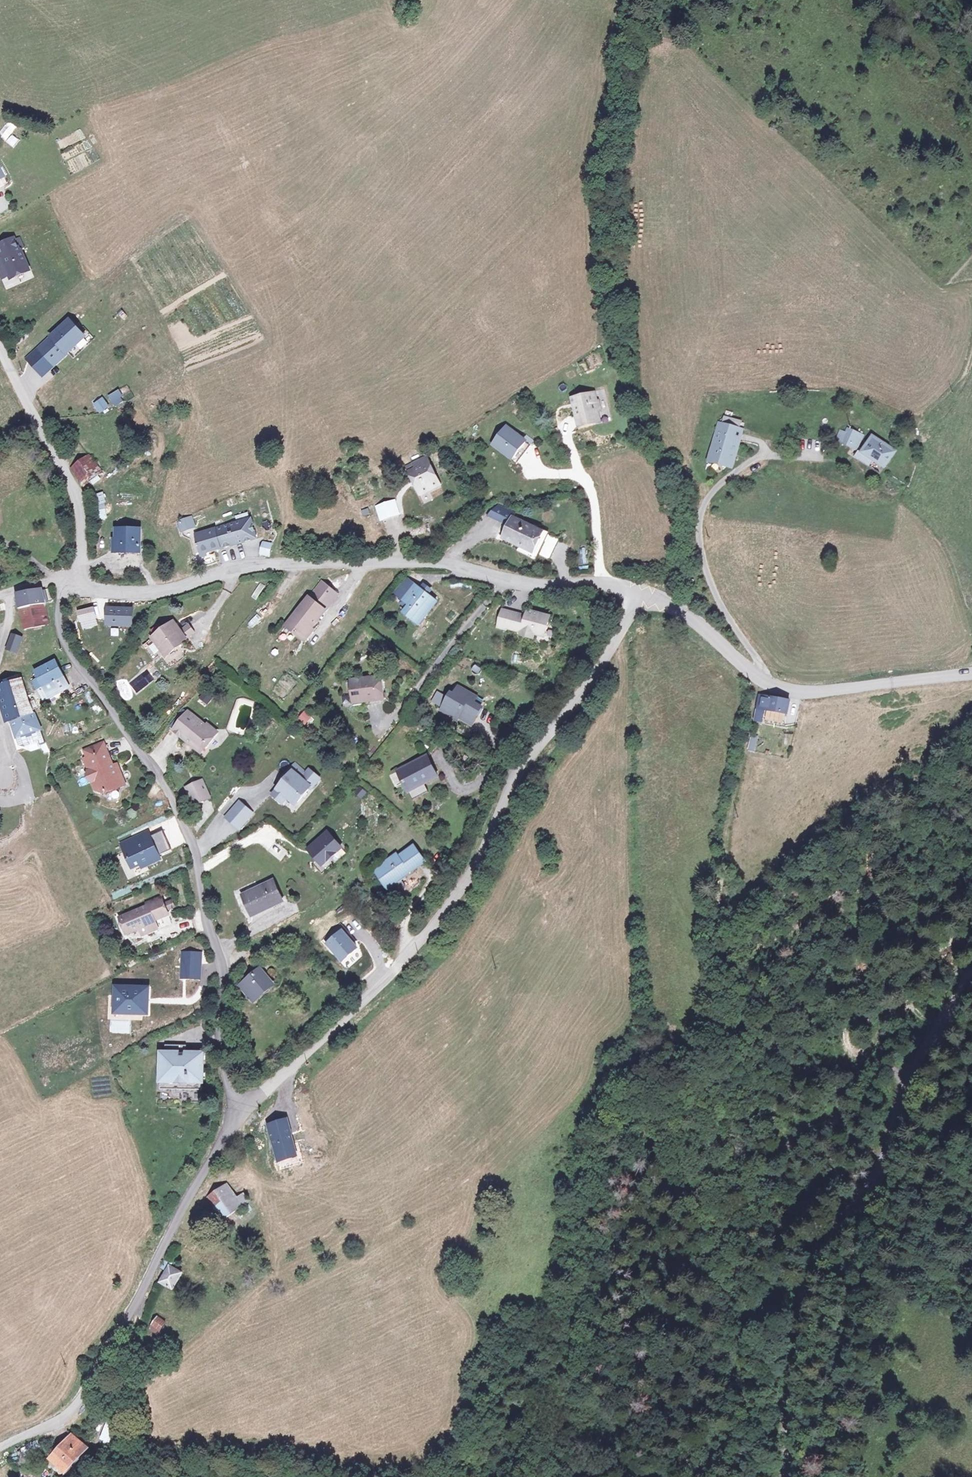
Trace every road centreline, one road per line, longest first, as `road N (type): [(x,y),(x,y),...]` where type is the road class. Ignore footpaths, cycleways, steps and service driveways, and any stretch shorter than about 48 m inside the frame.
road 1 (residential): [(645,597),(519,770),(440,916),(393,975),(243,1113)]
road 2 (track): [(640,0),(607,183),(615,264),(646,431),(684,475),(701,517),(678,574),(655,599)]
road 3 (residential): [(645,597),(601,583),(529,585),(403,561),(245,566),(174,590),(135,593),(71,582)]
road 4 (residential): [(243,1113),(213,1054),(223,975),(193,854),(161,782),(65,645),(58,614),(71,582)]
road 5 (tertiary): [(971,982),(931,1032),(881,1170),(839,1223),(814,1274),(788,1476)]
road 6 (residential): [(243,1113),(170,1234),(115,1360),(70,1412),(0,1447)]
road 7 (track): [(835,1476),(853,1261),(892,1183),(895,1121)]
road 8 (residential): [(758,681),(752,651),(706,569),(701,517),(718,486),(756,458),(820,457)]
road 9 (residential): [(71,582),(81,549),(74,490),(0,349)]
road 10 (residential): [(971,675),(816,692),(758,681)]
road 11 (track): [(108,1476),(117,1460),(128,1334)]
road 12 (residential): [(758,681),(685,612),(645,597)]

